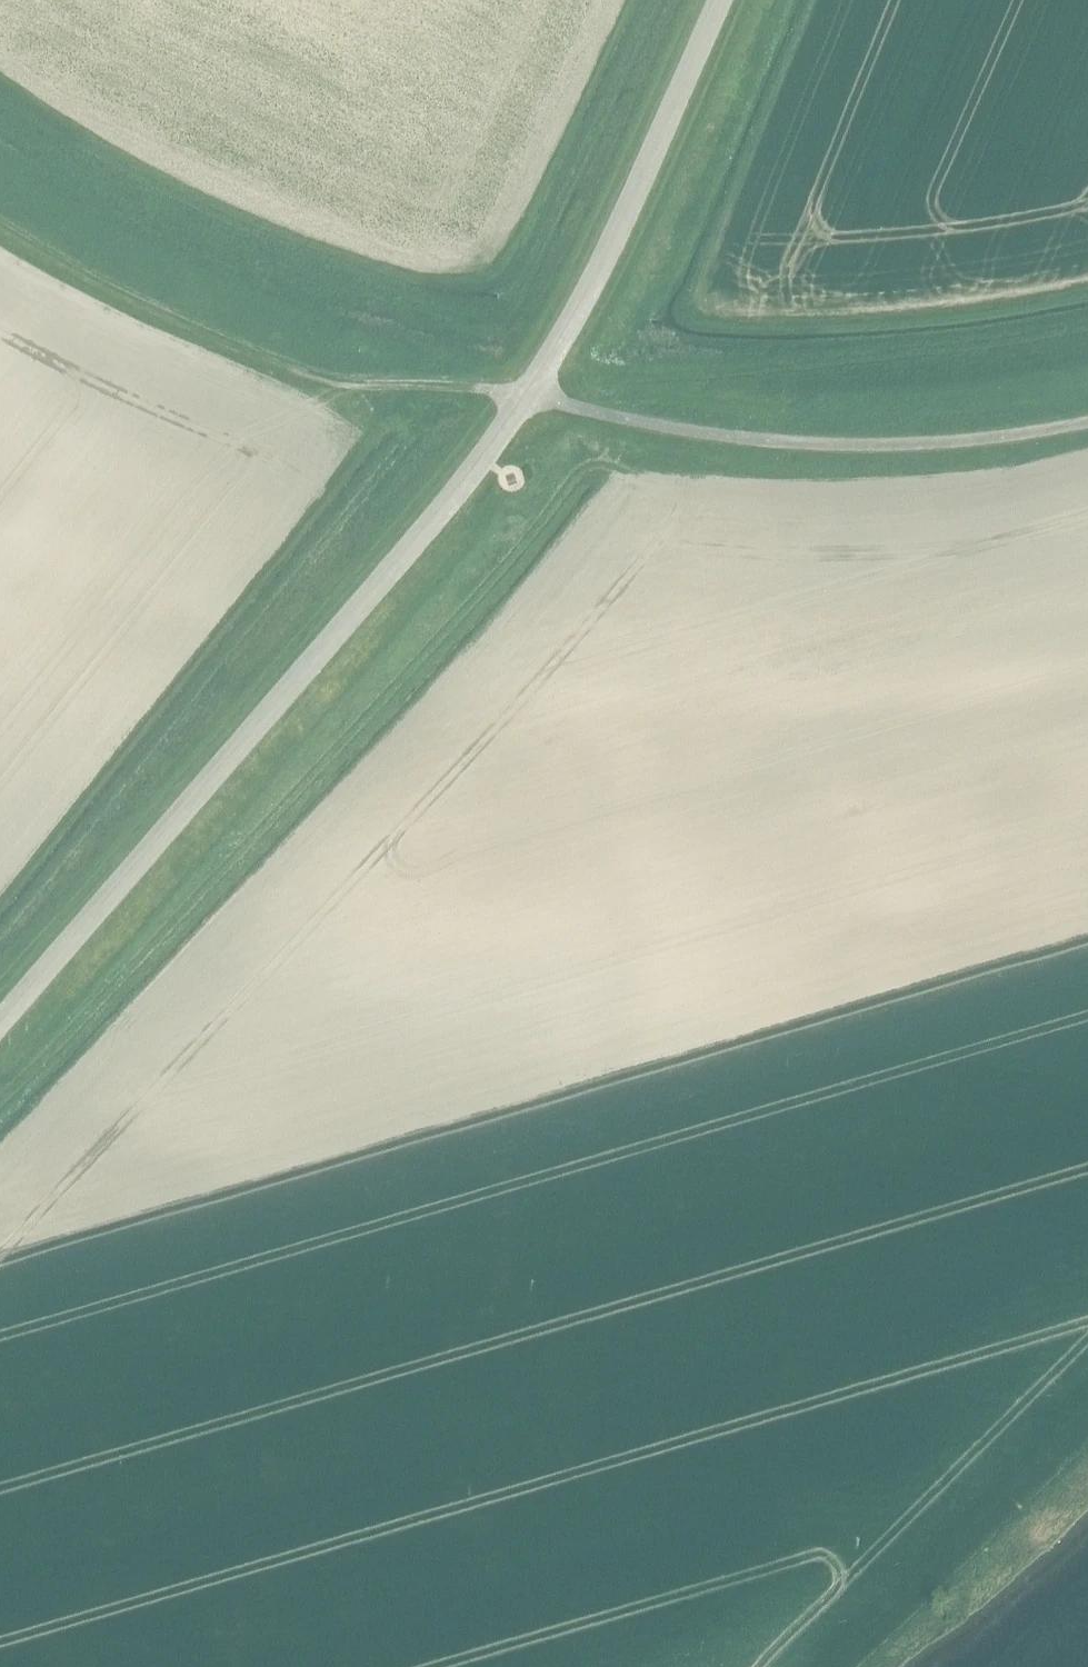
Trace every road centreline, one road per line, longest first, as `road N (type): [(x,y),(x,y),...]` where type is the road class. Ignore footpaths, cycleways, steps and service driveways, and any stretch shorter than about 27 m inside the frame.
road 1 (unclassified): [(0,1008),(412,547),(525,401),(622,218),(720,0)]
road 2 (track): [(0,236),(80,289),(329,391),(480,386),(525,401)]

